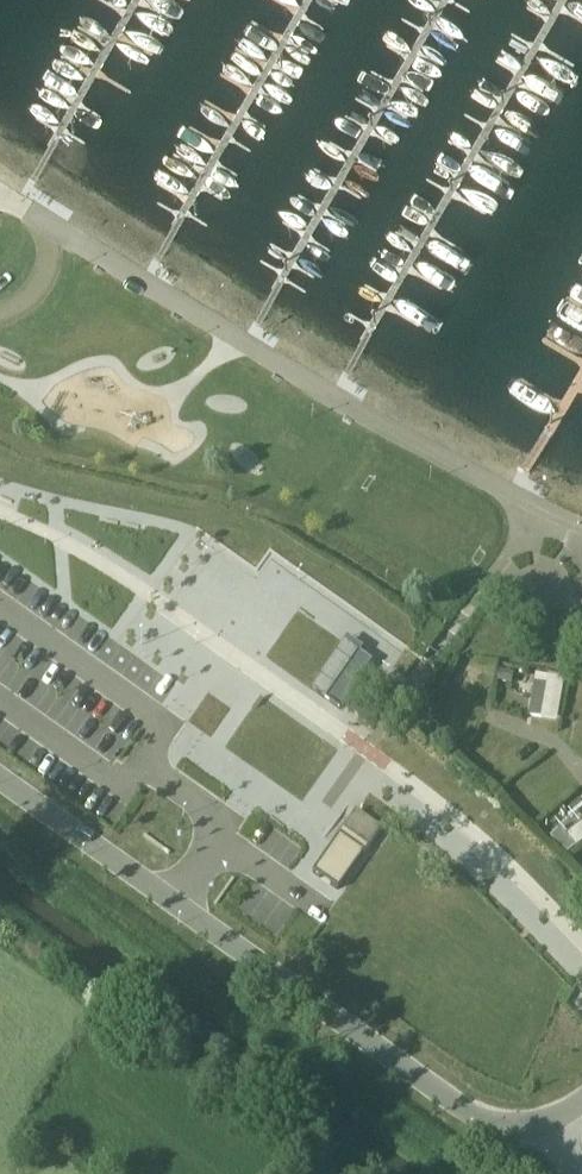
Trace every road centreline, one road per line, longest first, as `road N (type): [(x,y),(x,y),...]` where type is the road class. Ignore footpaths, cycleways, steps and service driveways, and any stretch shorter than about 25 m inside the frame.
road 1 (unclassified): [(581,1106),(540,1131),(480,1128),(0,786)]
road 2 (track): [(0,847),(451,1173)]

